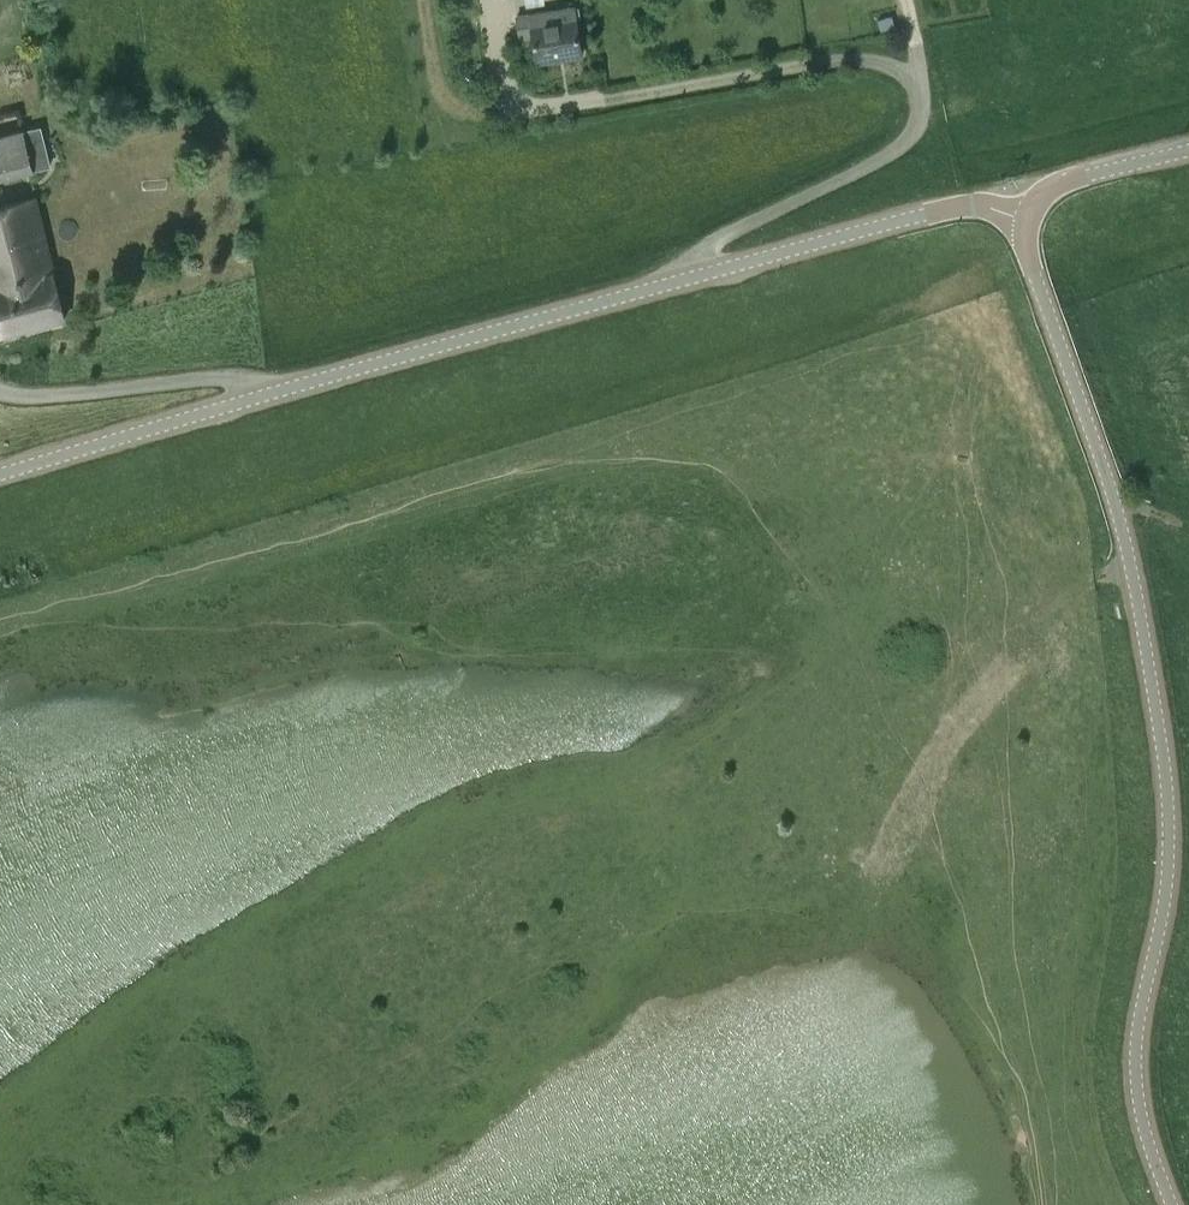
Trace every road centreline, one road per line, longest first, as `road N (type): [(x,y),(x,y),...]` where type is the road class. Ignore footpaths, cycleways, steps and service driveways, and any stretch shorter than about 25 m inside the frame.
road 1 (unclassified): [(0,478),(265,394),(932,212),(984,207),(1029,220)]
road 2 (tertiary): [(1178,1204),(1152,1140),(1137,1063),(1139,1019),(1165,902),(1168,811),(1156,702),(1117,517),(1029,259),(1029,220)]
road 3 (tertiary): [(1029,220),(1075,180),(1188,149)]

